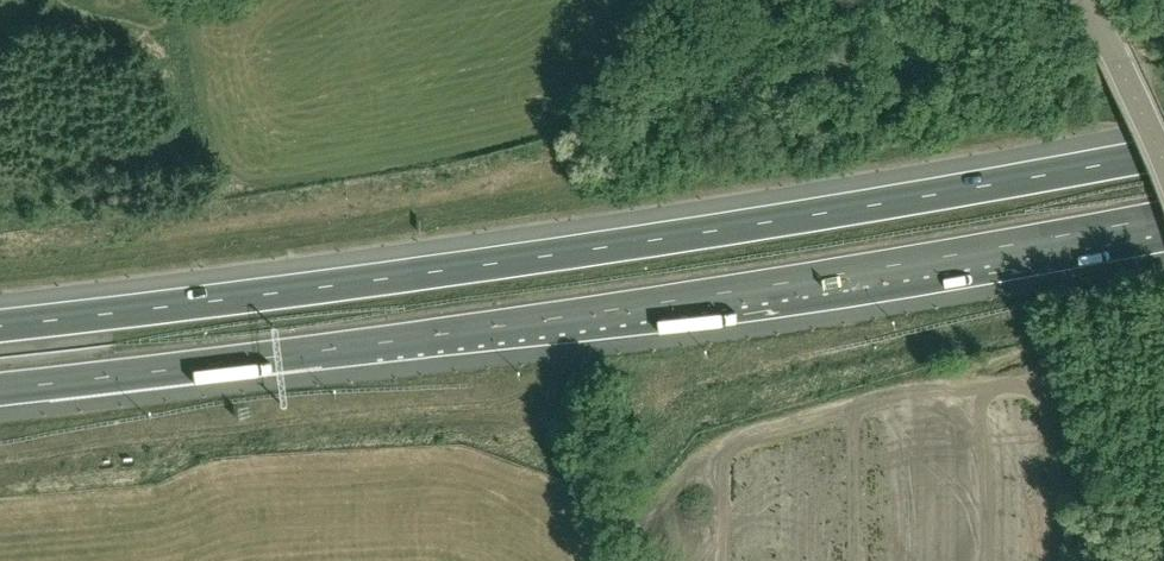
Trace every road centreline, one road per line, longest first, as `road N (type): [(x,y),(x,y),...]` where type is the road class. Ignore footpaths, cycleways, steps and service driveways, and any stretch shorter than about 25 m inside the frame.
road 1 (motorway): [(1163,153),(709,234),(0,327)]
road 2 (motorway): [(0,389),(759,286),(1163,216)]
road 3 (unclassified): [(1163,155),(1084,0)]

